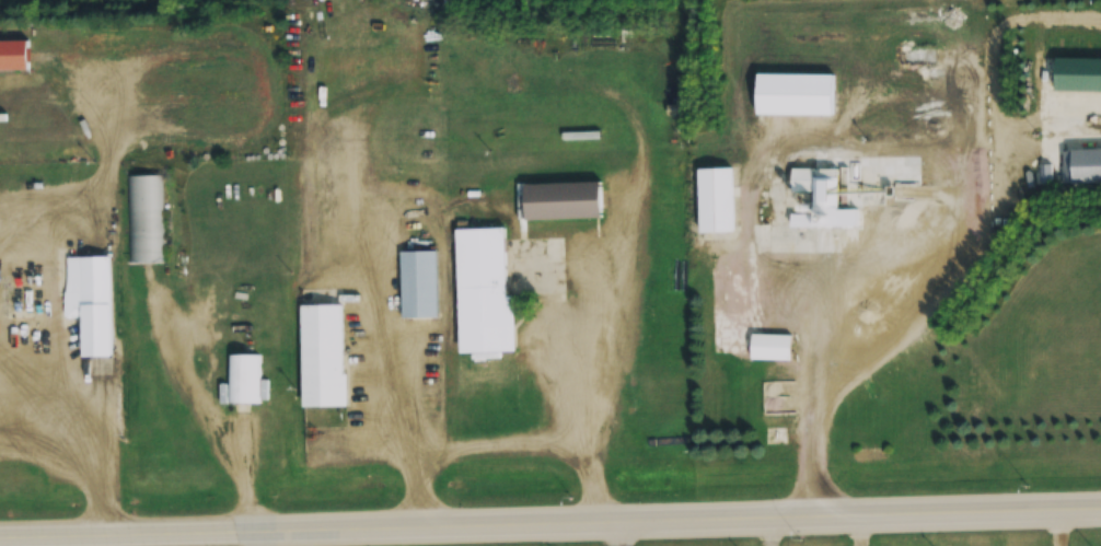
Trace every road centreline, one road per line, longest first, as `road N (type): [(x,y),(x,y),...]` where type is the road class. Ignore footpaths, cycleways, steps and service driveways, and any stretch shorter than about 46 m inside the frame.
road 1 (primary): [(0,538),(1100,513)]

